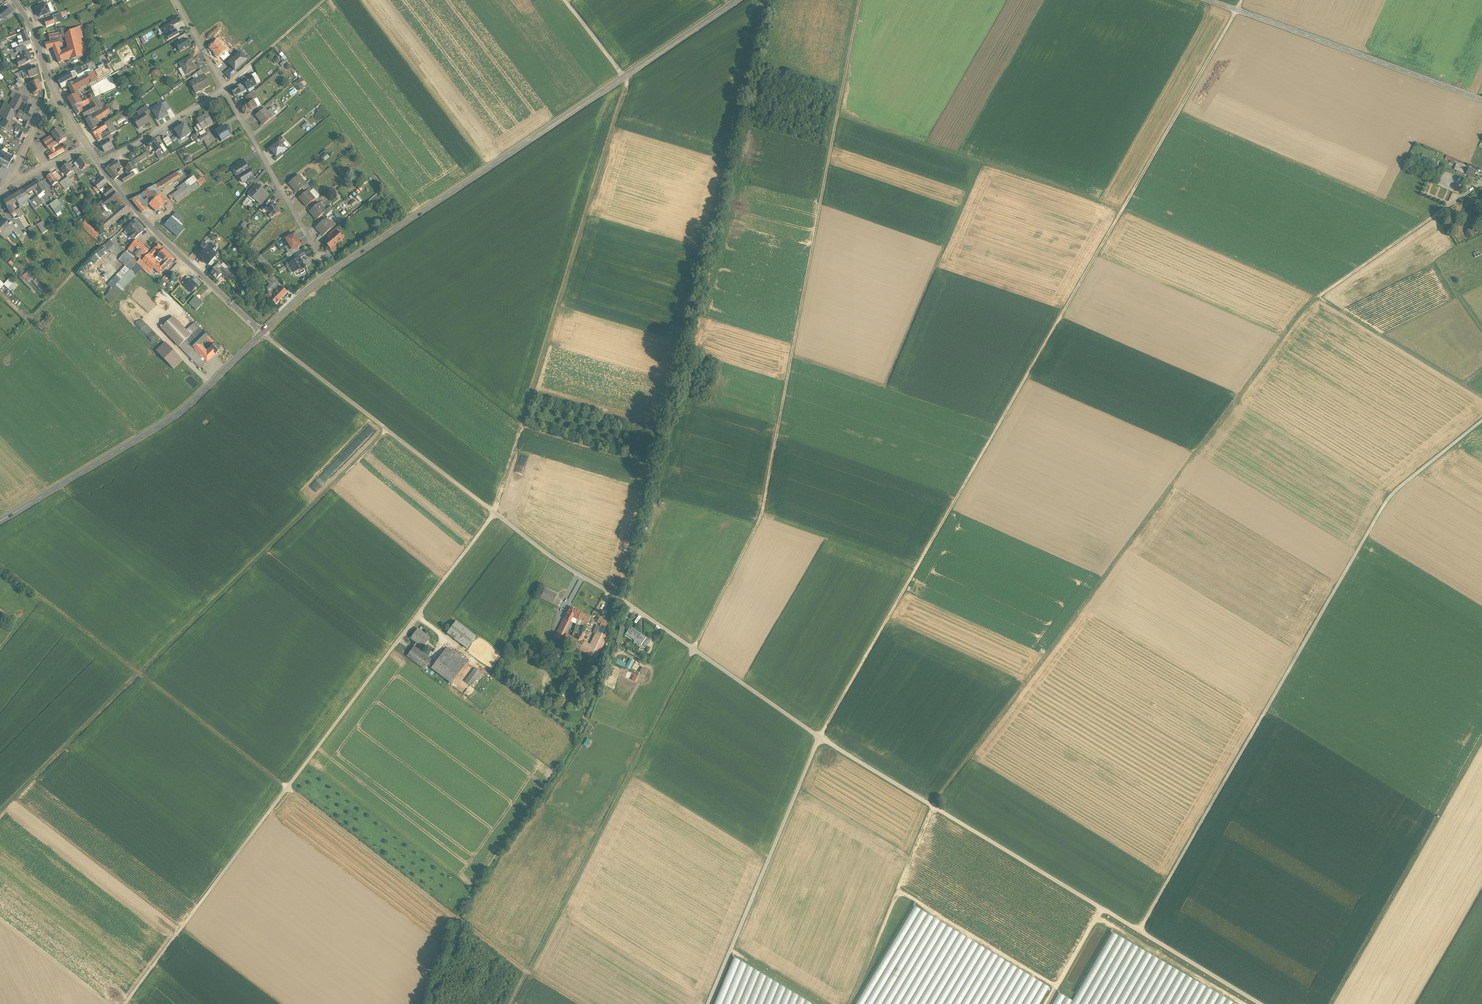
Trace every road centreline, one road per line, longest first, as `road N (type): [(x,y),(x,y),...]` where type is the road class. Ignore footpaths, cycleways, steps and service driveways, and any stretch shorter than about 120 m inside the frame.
road 1 (track): [(1318,296),(933,807),(852,1003)]
road 2 (track): [(819,738),(1241,0)]
road 3 (track): [(0,568),(447,914),(579,1003)]
road 4 (track): [(693,649),(762,515),(859,0)]
road 5 (track): [(1140,930),(1387,501),(1481,421)]
road 6 (secondary): [(737,0),(316,284),(262,334)]
road 7 (track): [(0,814),(387,430)]
road 8 (track): [(837,115),(984,165),(889,388),(792,354)]
road 9 (track): [(626,75),(494,514)]
road 10 (track): [(125,1003),(387,656)]
road 11 (track): [(1481,396),(1318,296),(1122,209)]
road 12 (track): [(693,649),(516,1003)]
road 13 (track): [(819,738),(1140,930)]
road 14 (track): [(280,1003),(14,800)]
road 15 (secondary): [(0,524),(189,407),(262,334)]
road 16 (track): [(1481,746),(1332,1003)]
road 17 (unclassified): [(1481,101),(1207,0)]
road 18 (track): [(708,1003),(819,738)]
road 19 (track): [(1429,220),(1178,111)]
road 20 (residential): [(262,334),(98,166)]
road 21 (residential): [(224,89),(320,259)]
road 22 (track): [(670,634),(819,738)]
road 23 (track): [(762,515),(920,569)]
road 24 (residential): [(224,89),(98,166)]
road 25 (track): [(1318,296),(1438,214)]
road 26 (track): [(984,165),(1122,209)]
road 27 (track): [(1140,930),(1260,1003)]

